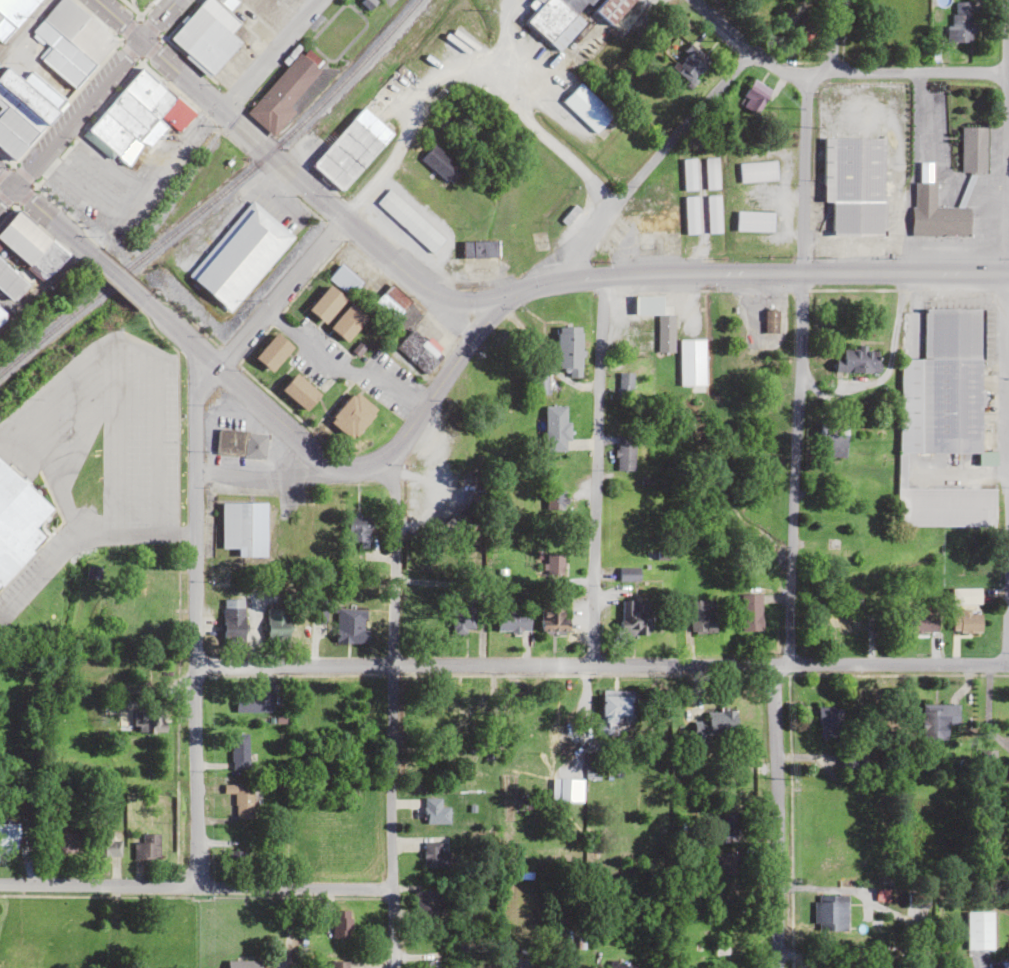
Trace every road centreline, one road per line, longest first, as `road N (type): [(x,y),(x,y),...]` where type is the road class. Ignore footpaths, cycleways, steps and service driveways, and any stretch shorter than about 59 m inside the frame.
road 1 (residential): [(1008,665),(193,667)]
road 2 (residential): [(190,888),(193,394),(345,221)]
road 3 (secondary): [(1008,273),(559,278),(508,293),(473,337)]
road 4 (residential): [(392,967),(392,449)]
road 5 (residential): [(787,663),(800,273)]
road 6 (residential): [(593,665),(602,275)]
road 7 (residential): [(390,888),(0,886)]
road 8 (residential): [(775,967),(772,664)]
road 9 (residential): [(559,278),(615,198),(744,47)]
road 10 (residential): [(473,337),(267,153)]
road 11 (residential): [(1005,273),(1004,0)]
road 12 (residential): [(744,47),(804,75),(1005,73)]
road 13 (secondary): [(328,462),(143,302)]
road 14 (residential): [(267,153),(93,0)]
road 15 (residential): [(0,202),(140,41)]
road 16 (secondary): [(473,337),(392,449),(371,464),(328,462)]
road 17 (residential): [(800,273),(804,75)]
road 18 (residential): [(222,111),(315,0)]
road 19 (residential): [(328,462),(294,478),(190,470)]

